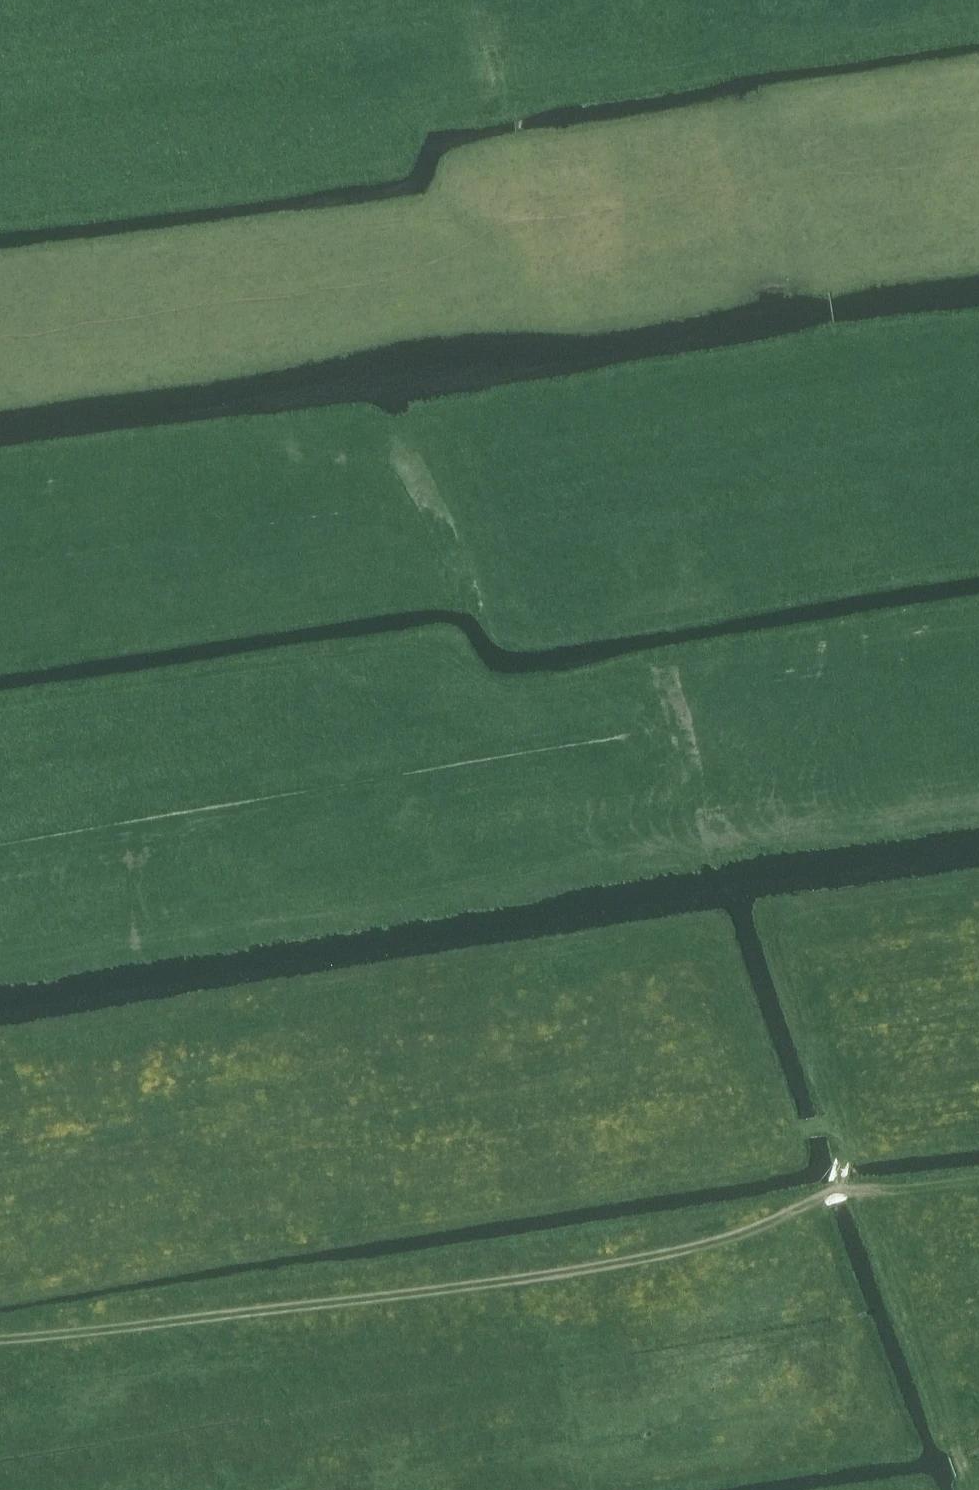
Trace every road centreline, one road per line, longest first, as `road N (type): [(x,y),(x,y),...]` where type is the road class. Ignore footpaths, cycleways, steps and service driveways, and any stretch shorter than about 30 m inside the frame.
road 1 (track): [(0,1337),(447,1291),(630,1260),(741,1235),(840,1188)]
road 2 (track): [(840,1188),(978,1181)]

